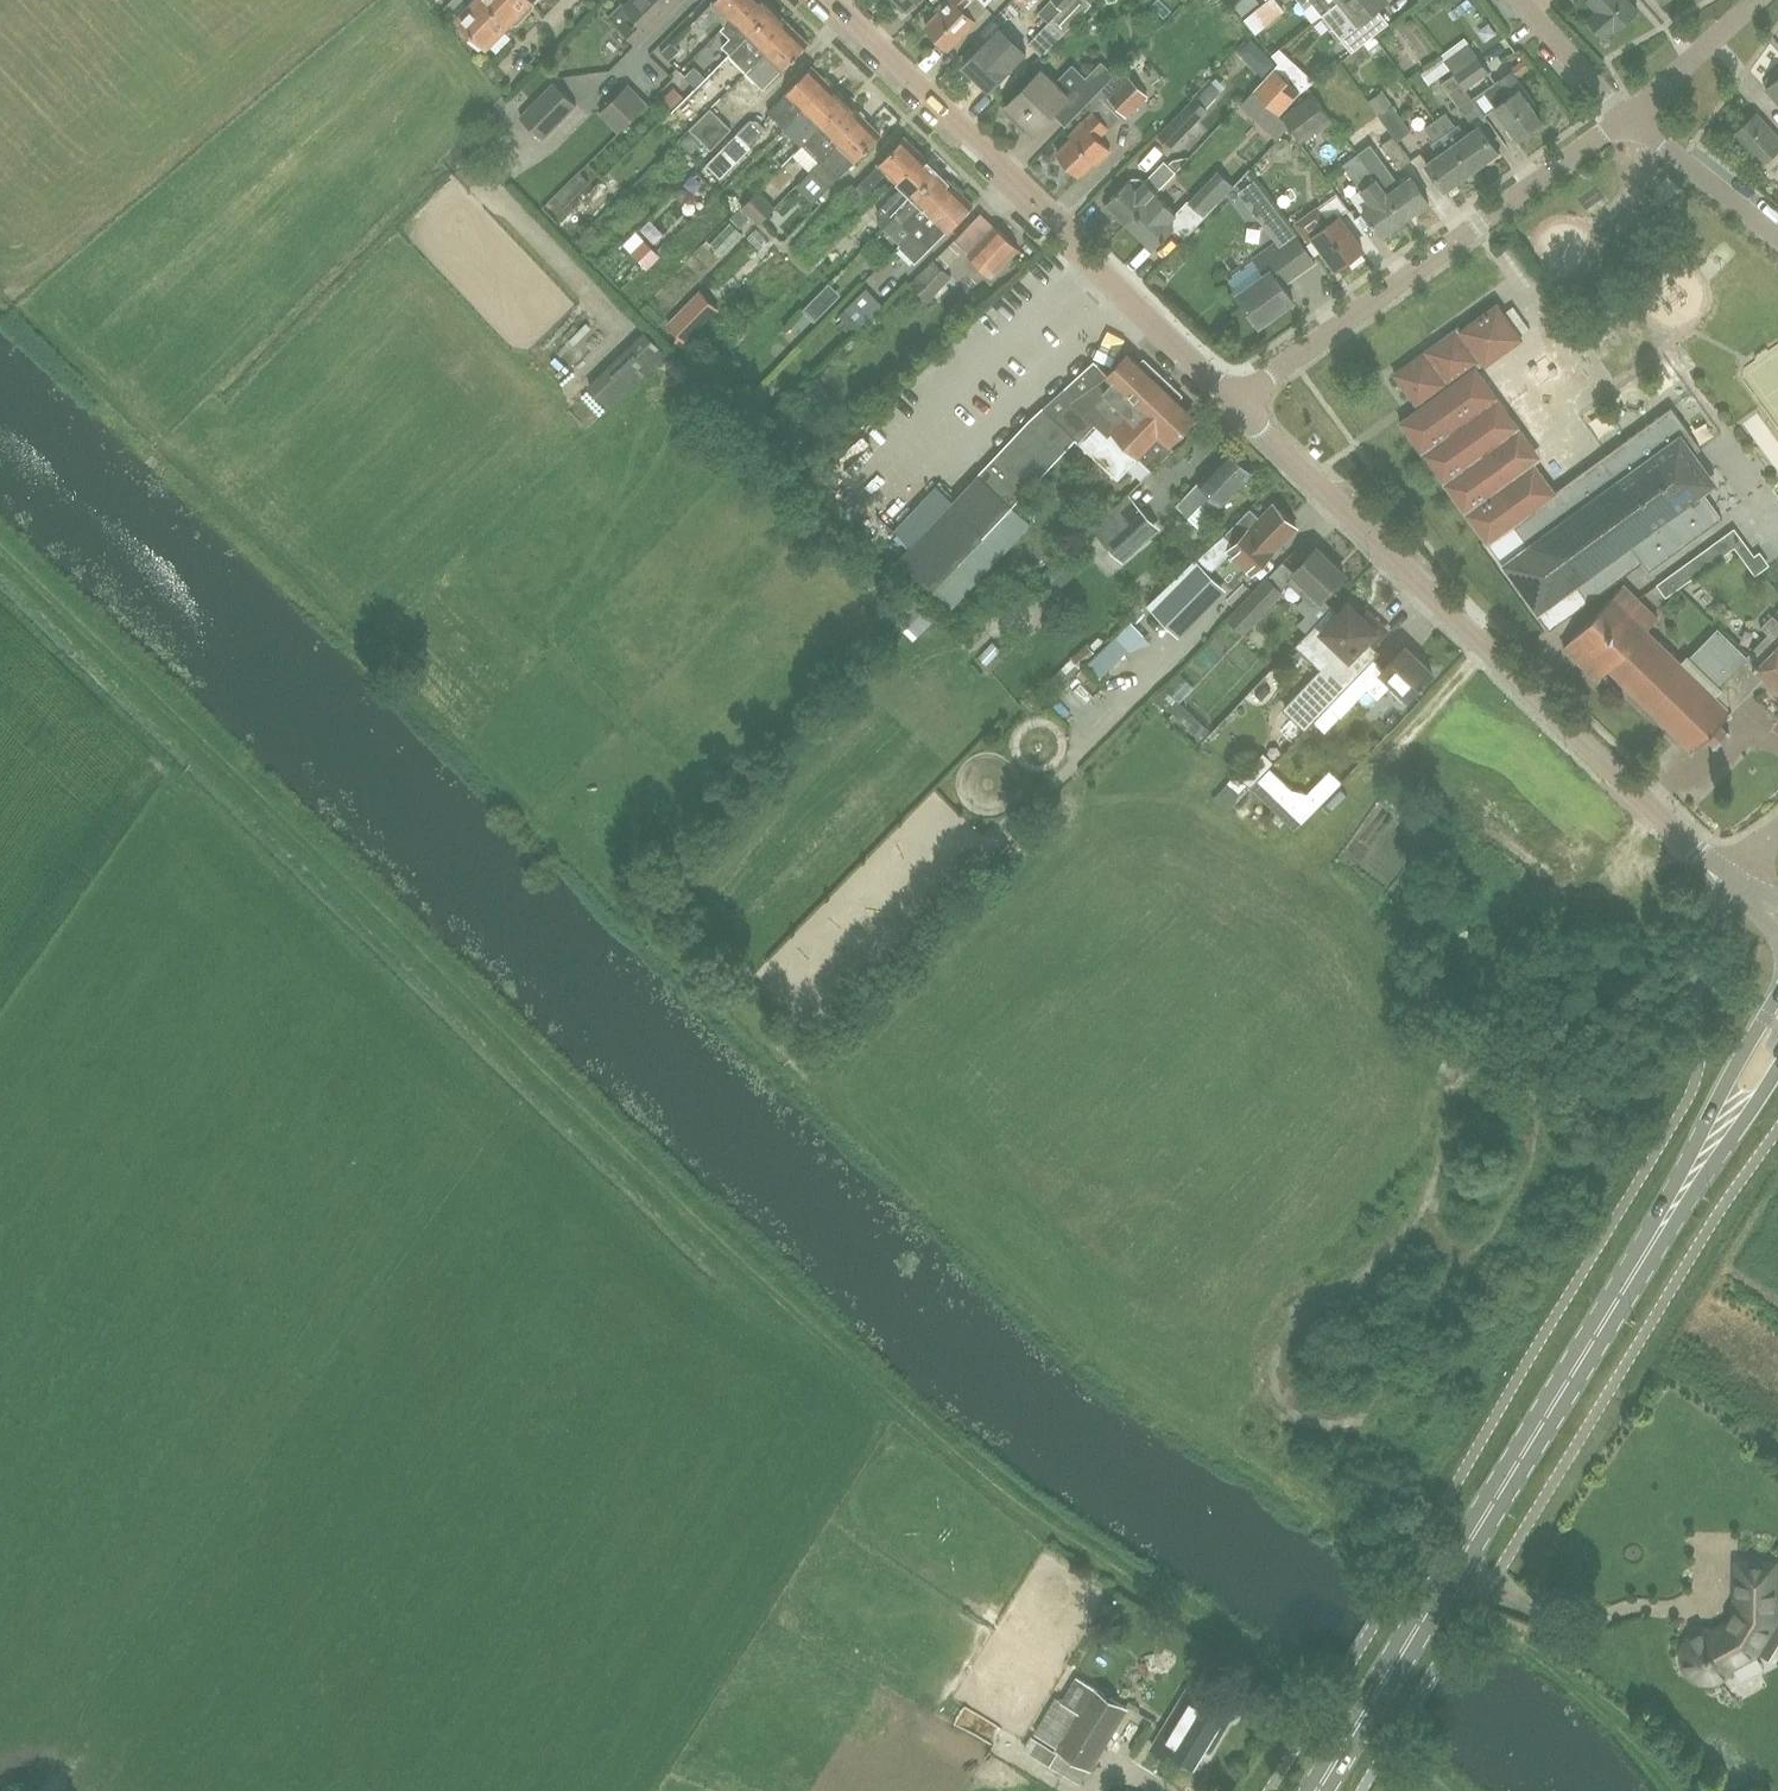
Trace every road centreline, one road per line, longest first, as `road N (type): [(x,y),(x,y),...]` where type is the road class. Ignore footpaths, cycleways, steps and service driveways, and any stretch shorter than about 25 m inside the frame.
road 1 (track): [(1448,1790),(1391,1744),(1059,1543),(943,1444),(627,1155),(0,549)]
road 2 (residential): [(1739,885),(1231,400)]
road 3 (residential): [(1231,400),(833,0)]
road 4 (primary): [(1318,1790),(1585,1353)]
road 5 (residential): [(1231,400),(1624,117)]
road 6 (primary): [(1777,993),(1585,1353)]
road 7 (primary): [(1585,1353),(1777,1067)]
road 8 (residential): [(1777,239),(1624,117)]
road 9 (residential): [(1624,117),(1755,0)]
road 10 (residential): [(1624,117),(1519,0)]

